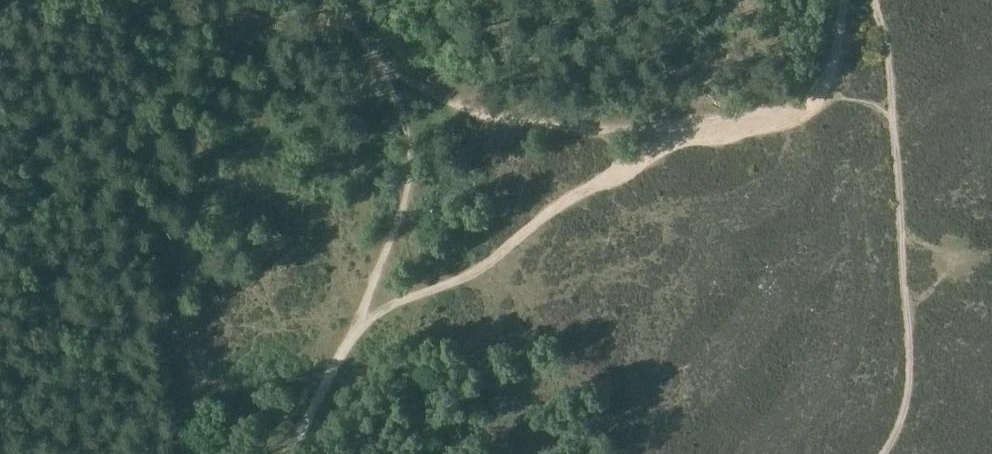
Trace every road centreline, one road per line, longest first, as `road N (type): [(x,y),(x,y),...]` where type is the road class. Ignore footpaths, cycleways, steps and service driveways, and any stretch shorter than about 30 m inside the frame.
road 1 (track): [(352,330),(479,271),(532,226),(682,135),(807,115),(837,62),(850,0)]
road 2 (track): [(875,453),(898,416),(908,307),(888,49),(875,0)]
road 3 (track): [(682,135),(458,115),(401,80)]

